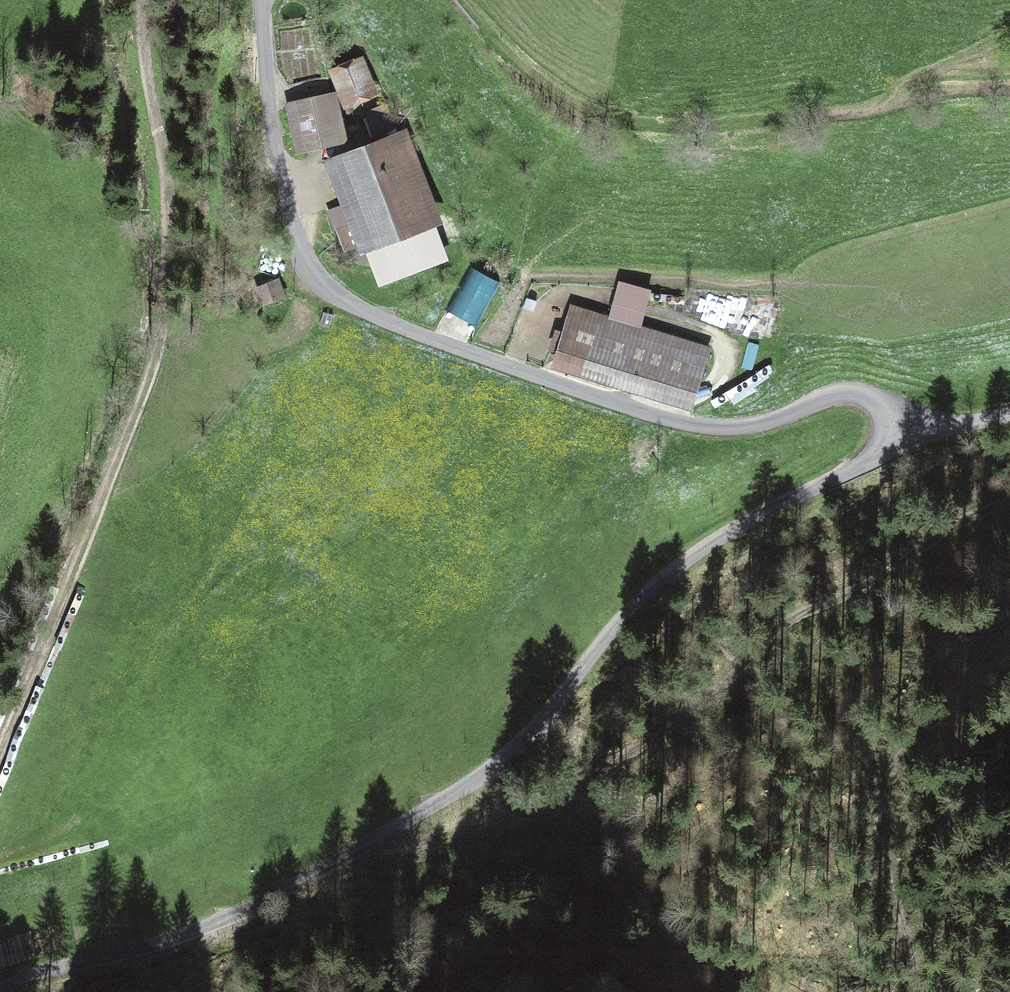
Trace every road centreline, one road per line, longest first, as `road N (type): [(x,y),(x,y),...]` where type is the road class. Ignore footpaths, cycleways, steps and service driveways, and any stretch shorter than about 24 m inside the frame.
road 1 (track): [(0,982),(171,938),(278,895),(493,767),(627,613),(739,521),(923,435),(1009,414)]
road 2 (track): [(923,435),(892,408),(855,393),(745,426),(670,420),(396,325),(331,293),(306,267),(286,201),(261,0)]
road 3 (track): [(0,742),(166,344),(171,242),(158,0)]
road 4 (track): [(1009,502),(929,538),(868,584),(781,624),(702,705),(541,809),(426,852),(361,847)]
road 5 (track): [(1009,92),(755,123),(635,126),(600,117),(534,79),(459,0)]
road 6 (track): [(931,991),(895,901),(885,836),(890,787),(907,733),(934,692),(1009,623)]

